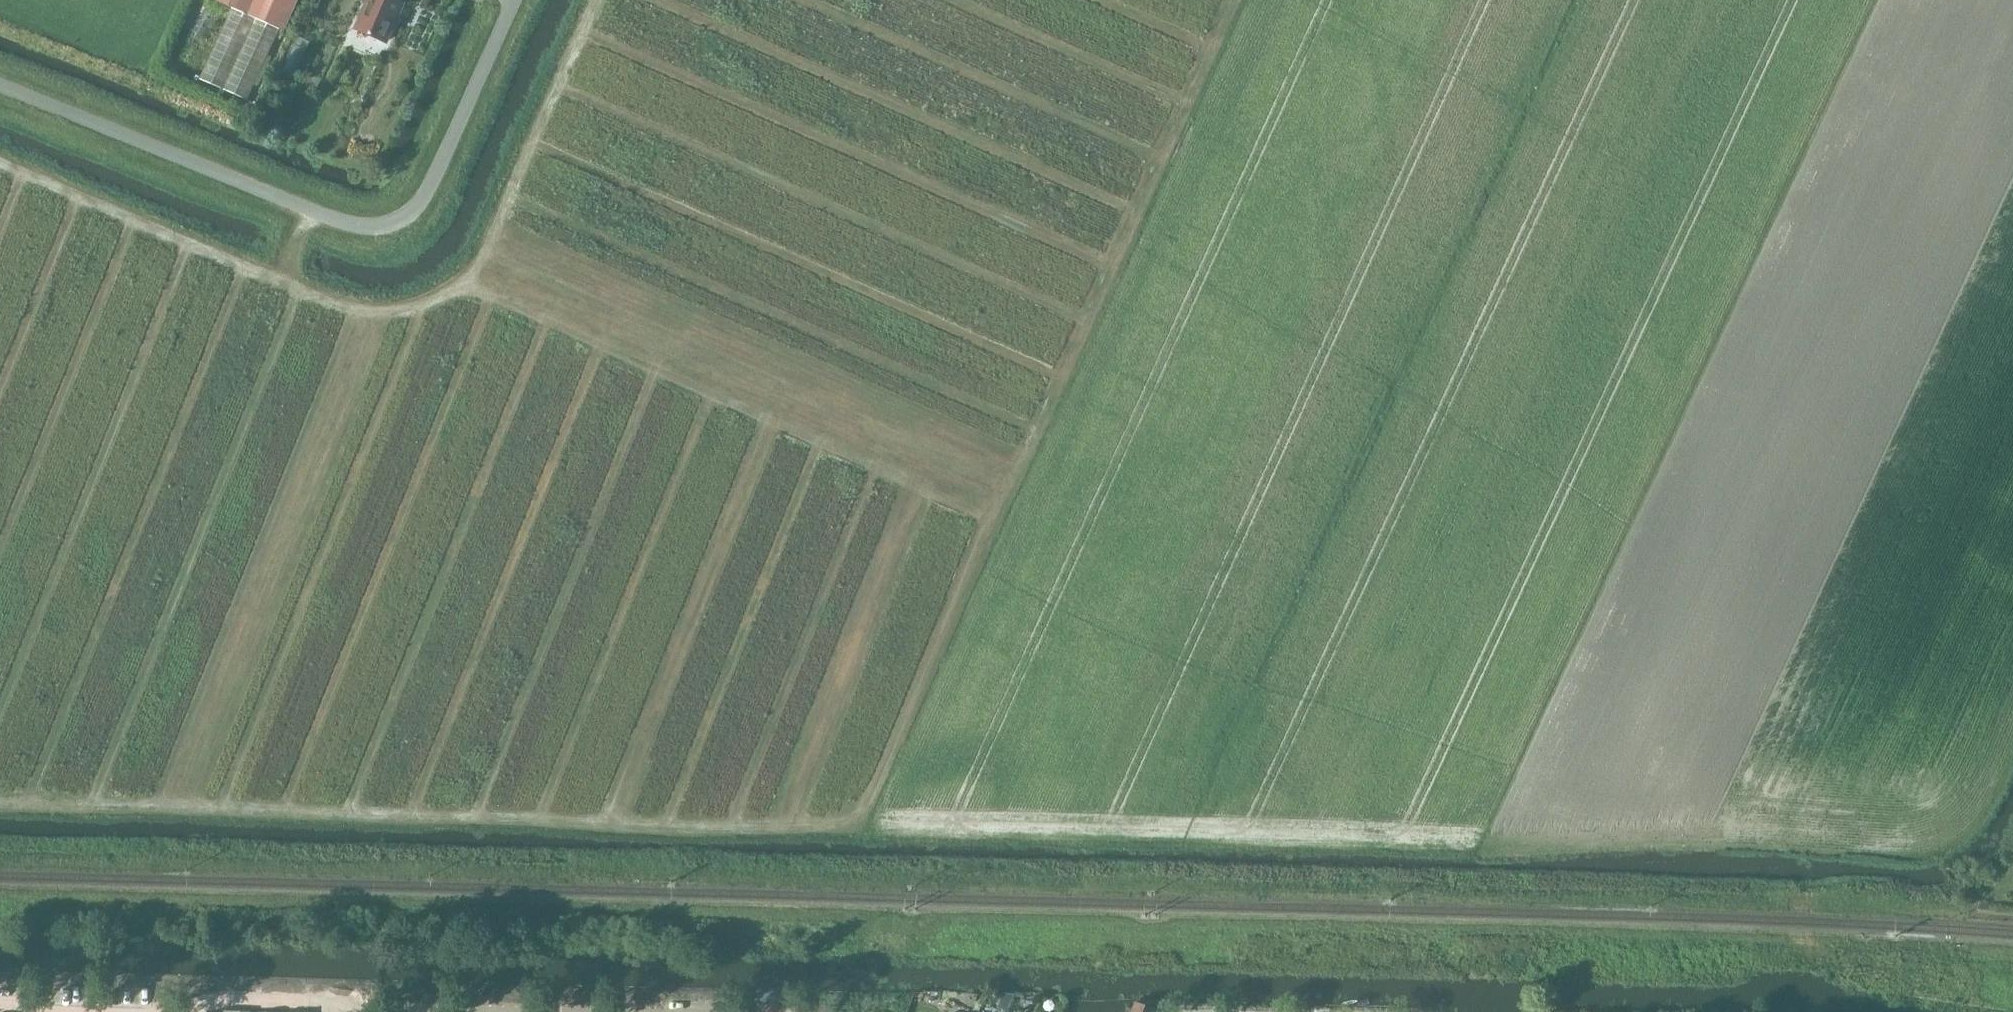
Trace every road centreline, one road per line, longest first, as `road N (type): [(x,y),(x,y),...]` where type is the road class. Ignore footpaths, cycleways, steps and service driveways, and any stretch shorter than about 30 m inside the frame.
road 1 (residential): [(190,1011),(217,999),(352,1005),(360,1011)]

